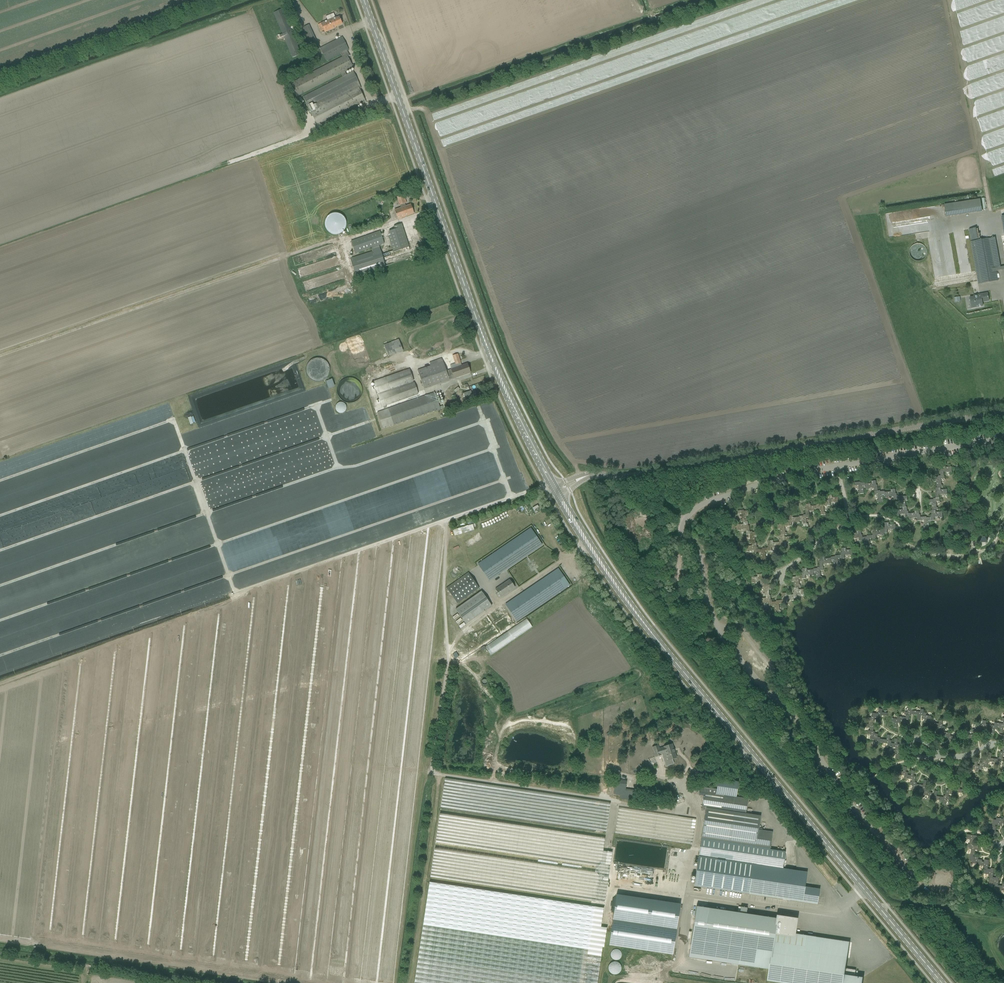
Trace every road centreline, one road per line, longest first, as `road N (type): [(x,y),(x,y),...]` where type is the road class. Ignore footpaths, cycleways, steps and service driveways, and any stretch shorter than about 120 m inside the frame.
road 1 (primary): [(943,982),(664,650),(556,493)]
road 2 (track): [(551,483),(0,683)]
road 3 (primary): [(556,493),(489,348),(364,0)]
road 4 (unclassified): [(567,486),(601,474),(635,475),(1003,412)]
road 5 (track): [(344,241),(0,357)]

